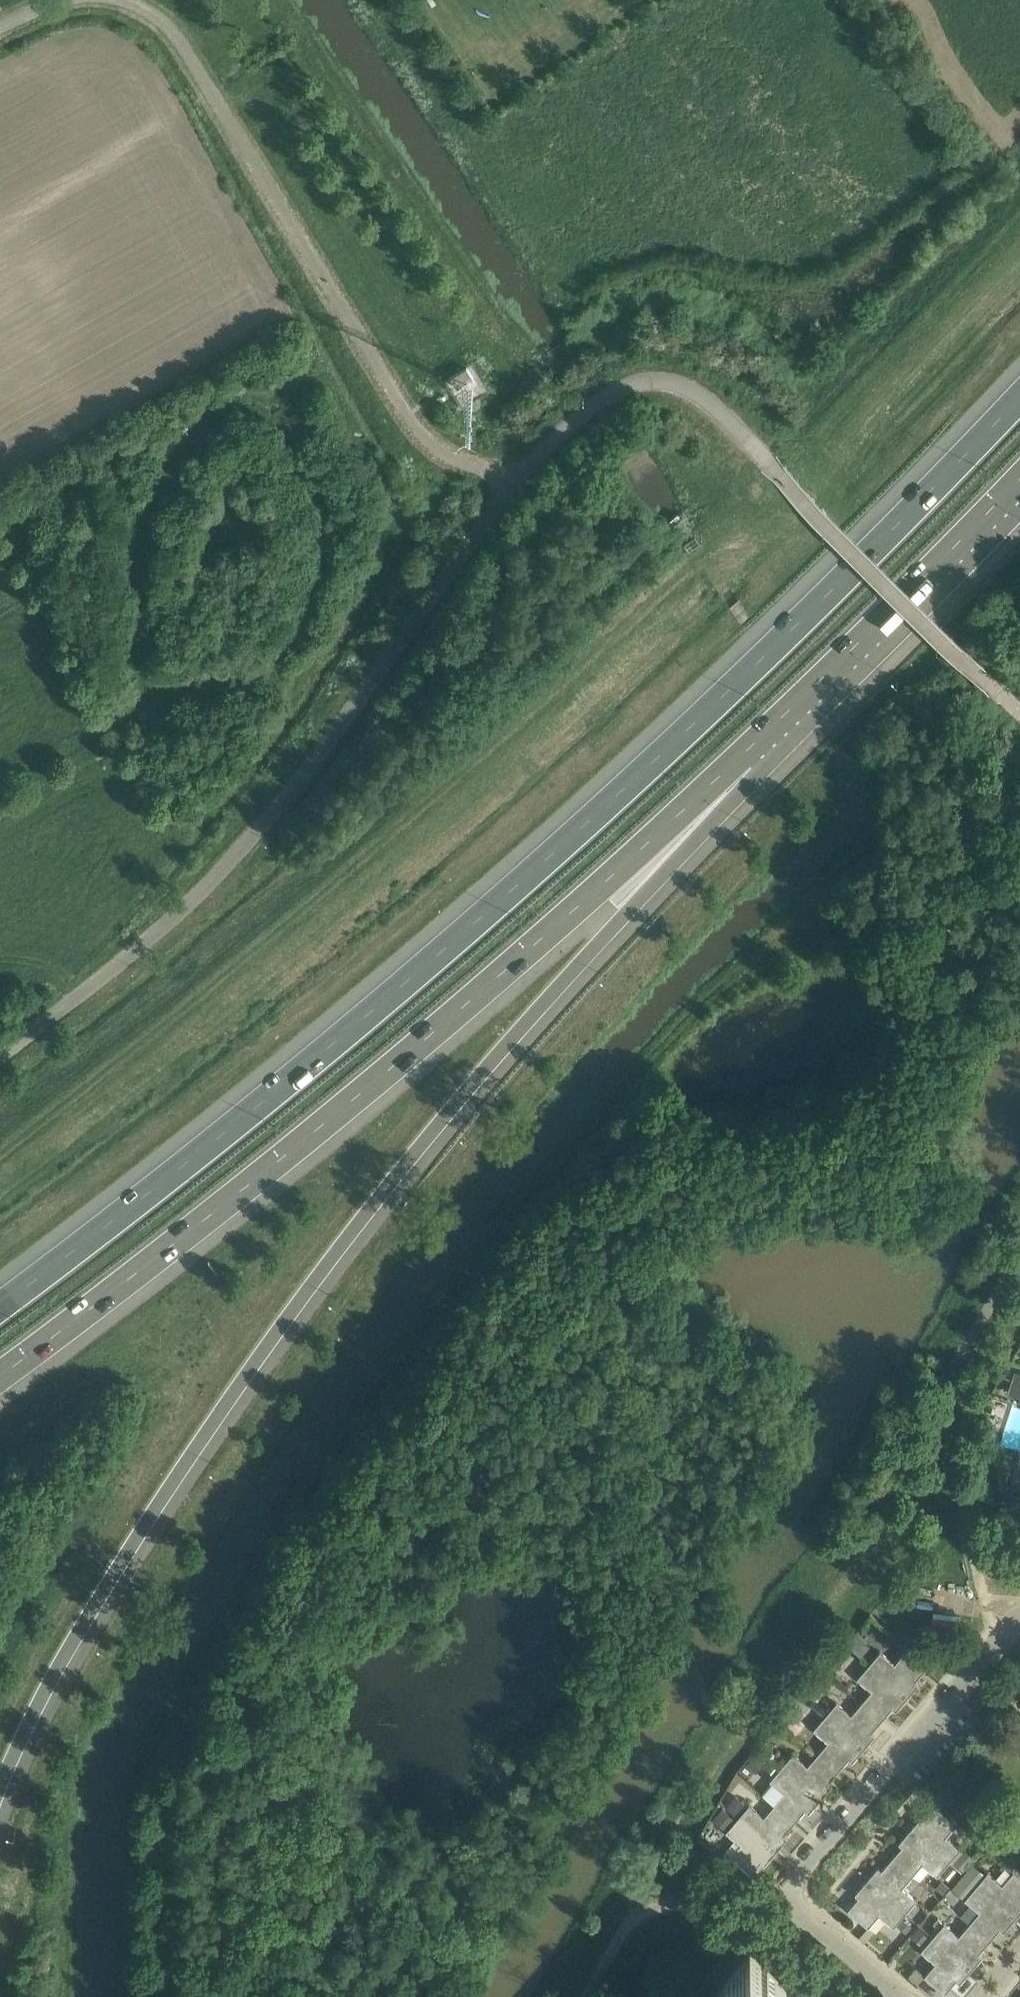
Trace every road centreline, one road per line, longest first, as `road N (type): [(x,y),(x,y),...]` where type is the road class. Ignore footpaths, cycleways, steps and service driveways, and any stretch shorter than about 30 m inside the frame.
road 1 (motorway): [(1019,394),(784,636),(454,942),(200,1155),(0,1305)]
road 2 (motorway): [(0,1811),(79,1640),(264,1346),(423,1142),(708,824),(743,753)]
road 3 (motorway): [(0,1374),(323,1124),(743,753)]
road 4 (residential): [(897,1996),(794,1910),(791,1884),(998,1633),(1019,1618)]
road 5 (motorway): [(743,753),(1019,477)]

